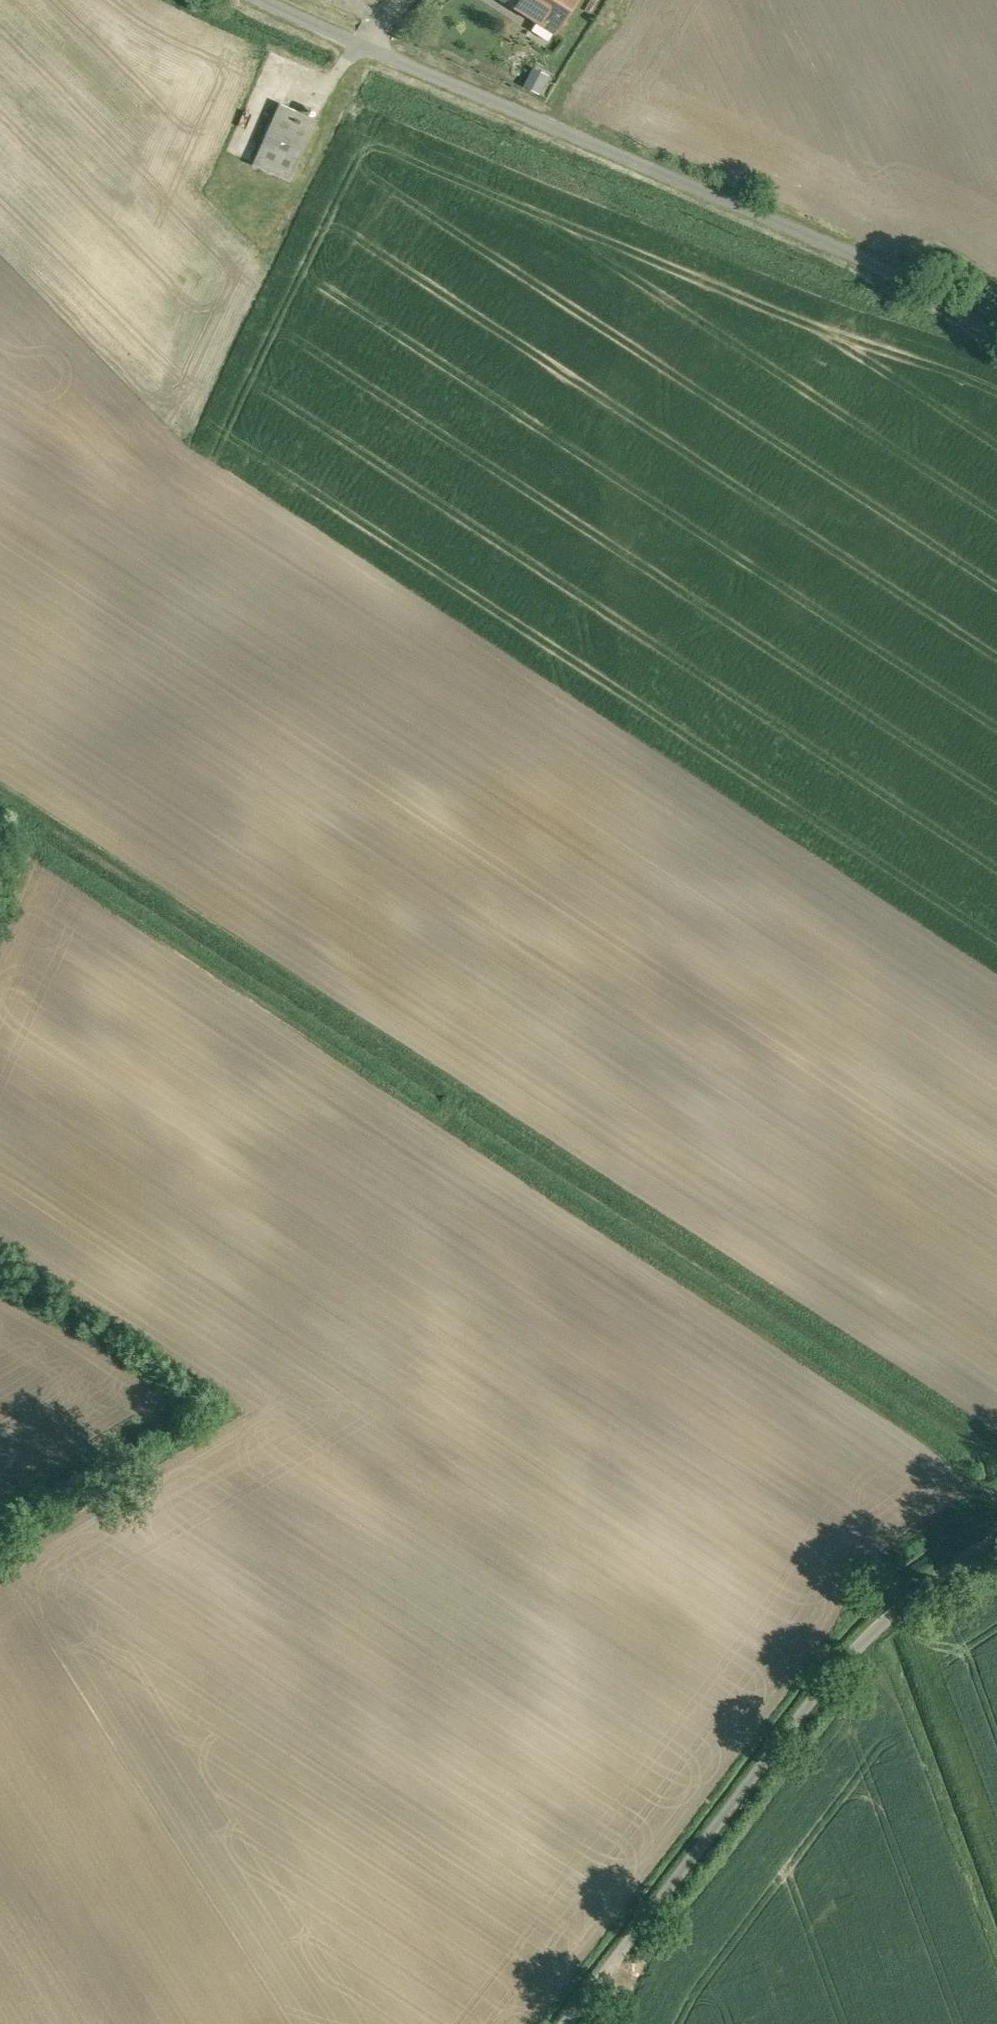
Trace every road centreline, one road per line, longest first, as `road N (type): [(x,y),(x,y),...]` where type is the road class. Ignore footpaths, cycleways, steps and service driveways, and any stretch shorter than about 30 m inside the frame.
road 1 (unclassified): [(996,340),(869,264),(258,0)]
road 2 (unclassified): [(996,1542),(860,1648),(568,2023)]

